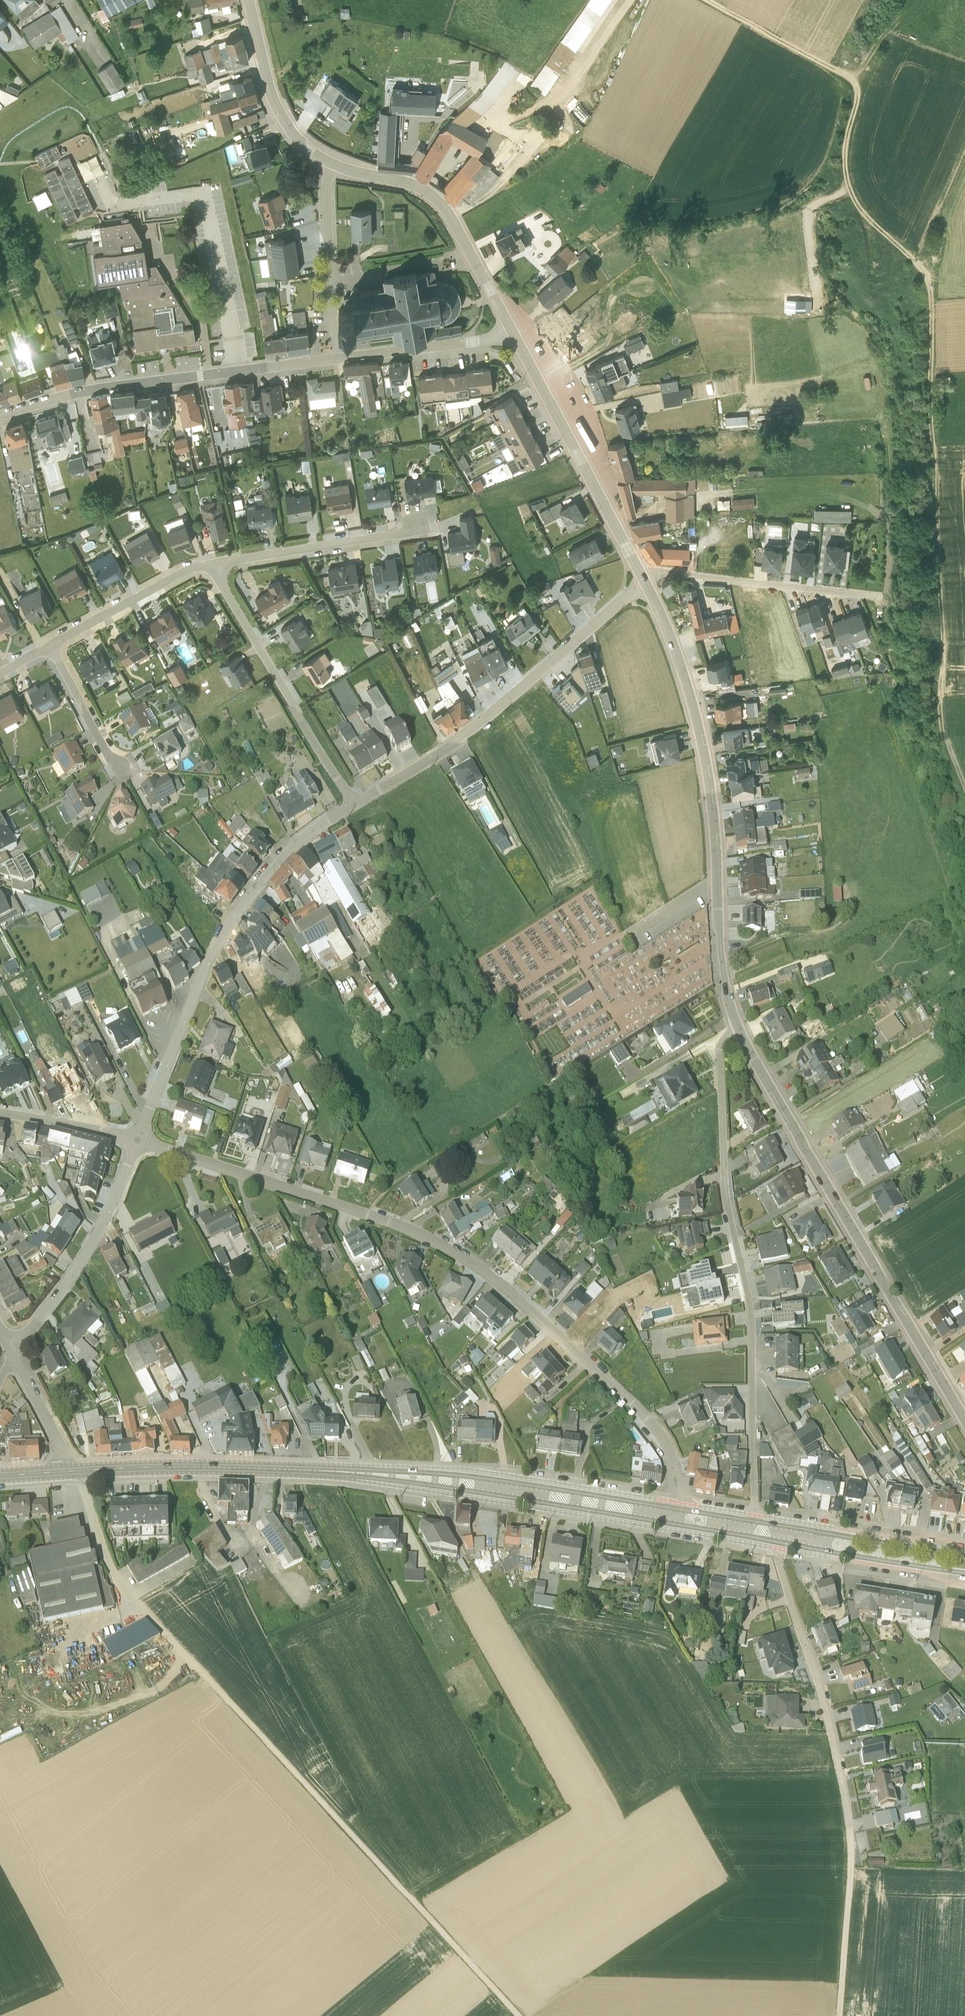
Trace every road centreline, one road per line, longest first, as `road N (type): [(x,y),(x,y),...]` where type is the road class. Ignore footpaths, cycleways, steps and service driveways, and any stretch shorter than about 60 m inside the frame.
road 1 (track): [(716,0),(851,73),(858,88),(842,144),(845,175),(928,277),(939,676)]
road 2 (unclassified): [(78,1472),(123,1590),(511,2015)]
road 3 (residential): [(672,1510),(674,1465),(630,1402),(453,1251),(387,1220),(136,1139)]
road 4 (residential): [(753,1522),(752,1325),(723,1149),(721,1044),(736,1028)]
road 5 (residential): [(964,1424),(736,1028)]
road 6 (residential): [(736,1028),(721,961),(706,764),(672,641),(647,586)]
road 7 (residential): [(136,1139),(243,900),(293,846),(354,805)]
road 8 (residential): [(354,805),(464,736),(647,586)]
road 9 (residential): [(336,360),(100,388),(0,415)]
road 10 (primary): [(672,1510),(472,1479),(355,1475)]
road 11 (primary): [(355,1475),(669,1525)]
road 12 (residential): [(779,1543),(778,1565),(828,1725),(849,1834)]
road 13 (residential): [(354,805),(208,567)]
road 14 (primary): [(355,1475),(78,1472)]
road 15 (residential): [(641,575),(513,334)]
road 16 (residential): [(513,334),(430,191),(332,161)]
road 17 (residential): [(13,1354),(97,1235),(136,1139)]
road 18 (unclassified): [(641,575),(882,598)]
road 19 (residential): [(208,567),(416,525)]
road 20 (residential): [(332,161),(336,360)]
road 21 (residential): [(332,161),(283,118),(249,0)]
road 22 (primary): [(779,1543),(964,1575)]
road 23 (primary): [(964,1556),(782,1528)]
road 24 (track): [(849,1834),(838,2015)]
road 25 (residential): [(513,334),(336,360)]
road 26 (residential): [(50,648),(171,579),(208,567)]
road 27 (residential): [(136,1139),(0,1111)]
road 28 (residential): [(50,648),(118,768)]
road 29 (residential): [(13,1354),(59,1444),(63,1473)]
road 30 (track): [(939,676),(942,731),(964,799)]

